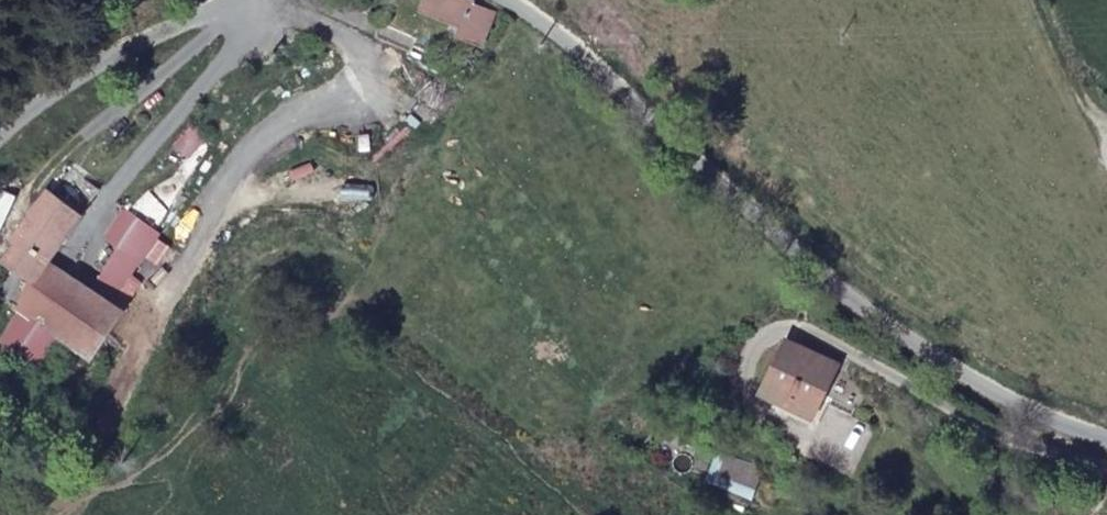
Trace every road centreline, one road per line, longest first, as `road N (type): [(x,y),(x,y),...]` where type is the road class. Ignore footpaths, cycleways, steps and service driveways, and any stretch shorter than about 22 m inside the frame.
road 1 (residential): [(498,0),(568,42),(694,170),(879,326),(1106,434)]
road 2 (residential): [(0,153),(44,104),(235,0)]
road 3 (track): [(1052,0),(1106,125)]

